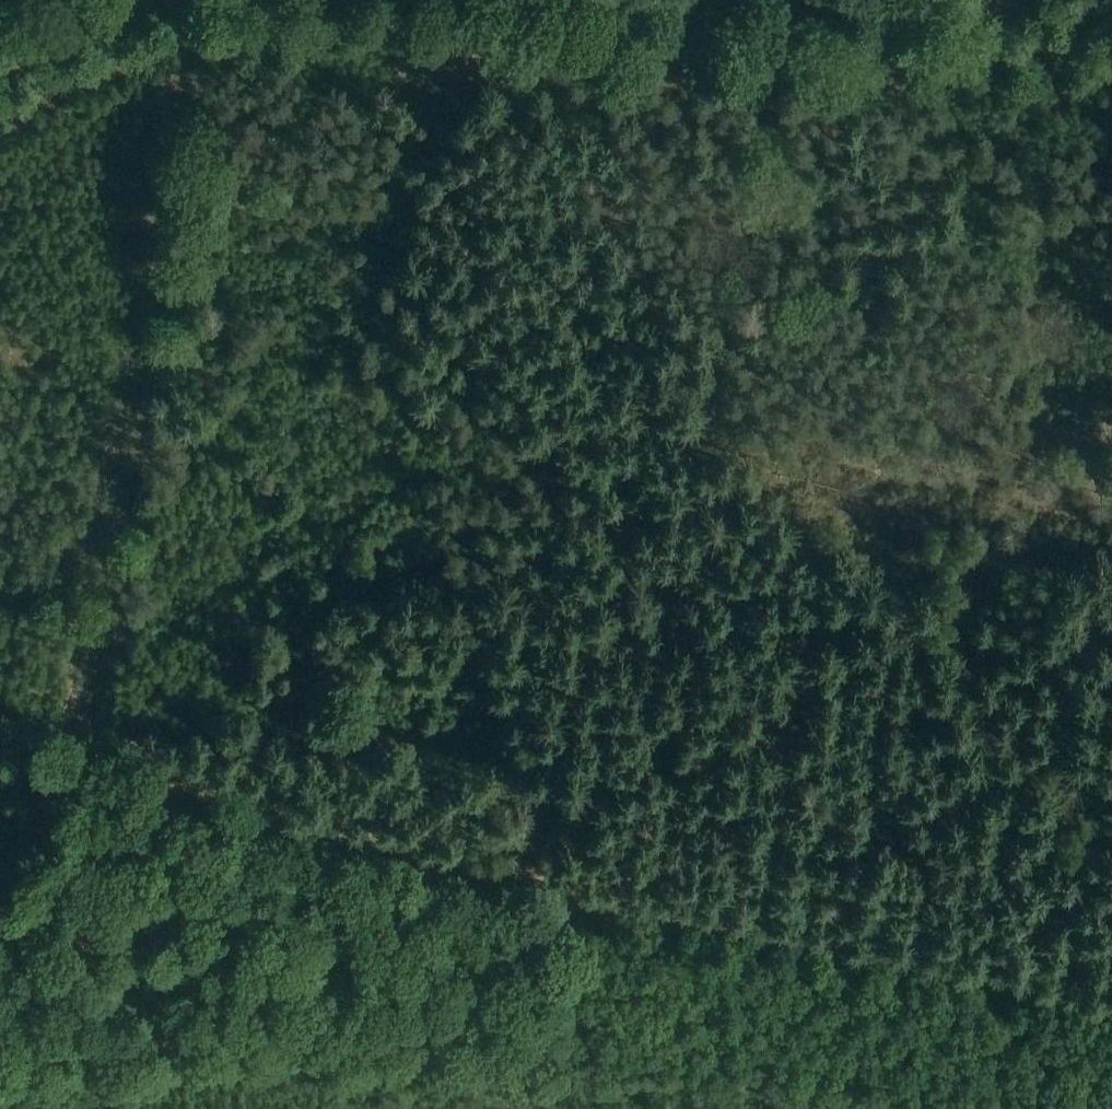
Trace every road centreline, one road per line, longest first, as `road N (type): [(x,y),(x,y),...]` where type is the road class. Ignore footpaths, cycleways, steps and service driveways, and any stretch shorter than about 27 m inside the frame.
road 1 (track): [(0,764),(1111,1008)]
road 2 (track): [(926,0),(1111,6)]
road 3 (track): [(0,65),(138,0)]

